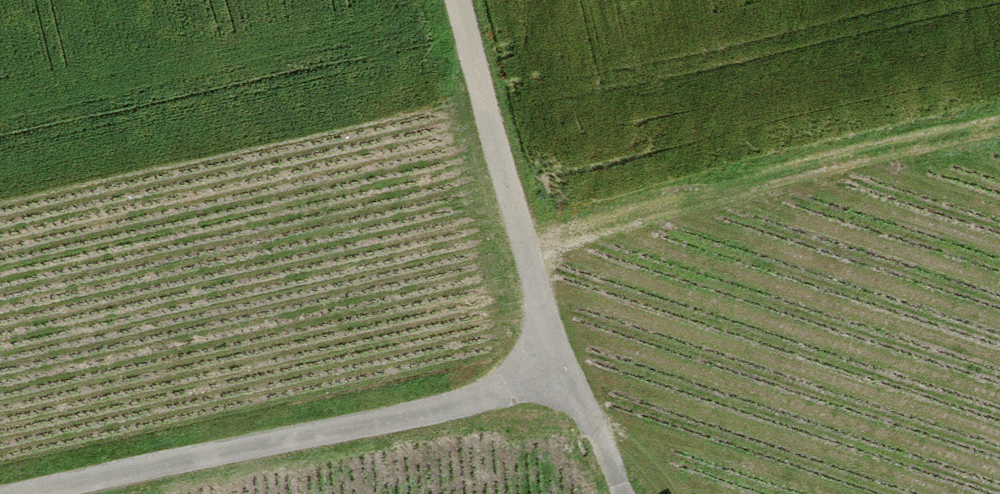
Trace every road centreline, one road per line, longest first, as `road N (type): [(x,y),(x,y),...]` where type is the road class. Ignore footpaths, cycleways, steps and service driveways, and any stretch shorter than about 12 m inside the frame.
road 1 (track): [(24,493),(440,411),(514,386),(553,344)]
road 2 (track): [(459,0),(553,344),(624,493)]
road 3 (track): [(999,125),(521,237)]

